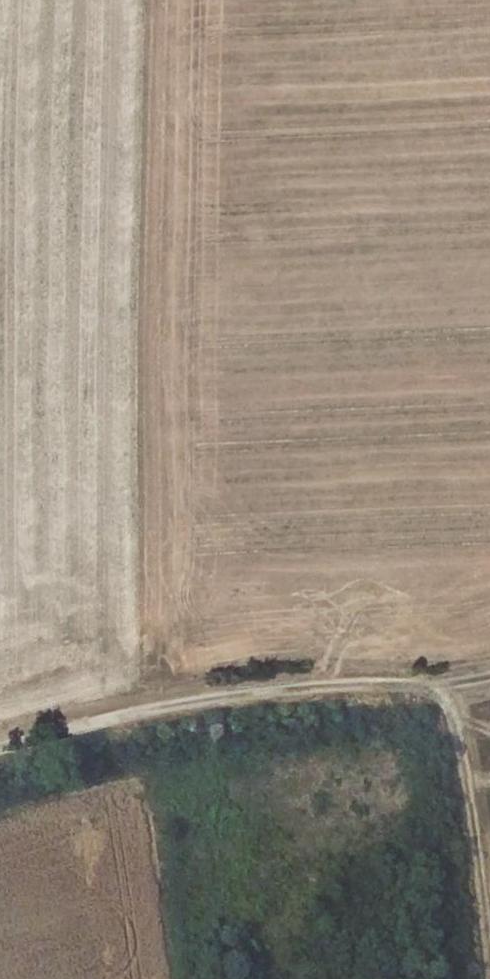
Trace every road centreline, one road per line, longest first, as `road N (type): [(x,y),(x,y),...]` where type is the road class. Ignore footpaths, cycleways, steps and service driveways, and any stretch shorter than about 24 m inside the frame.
road 1 (track): [(0,752),(106,721),(239,699),(489,676)]
road 2 (track): [(443,685),(489,967)]

